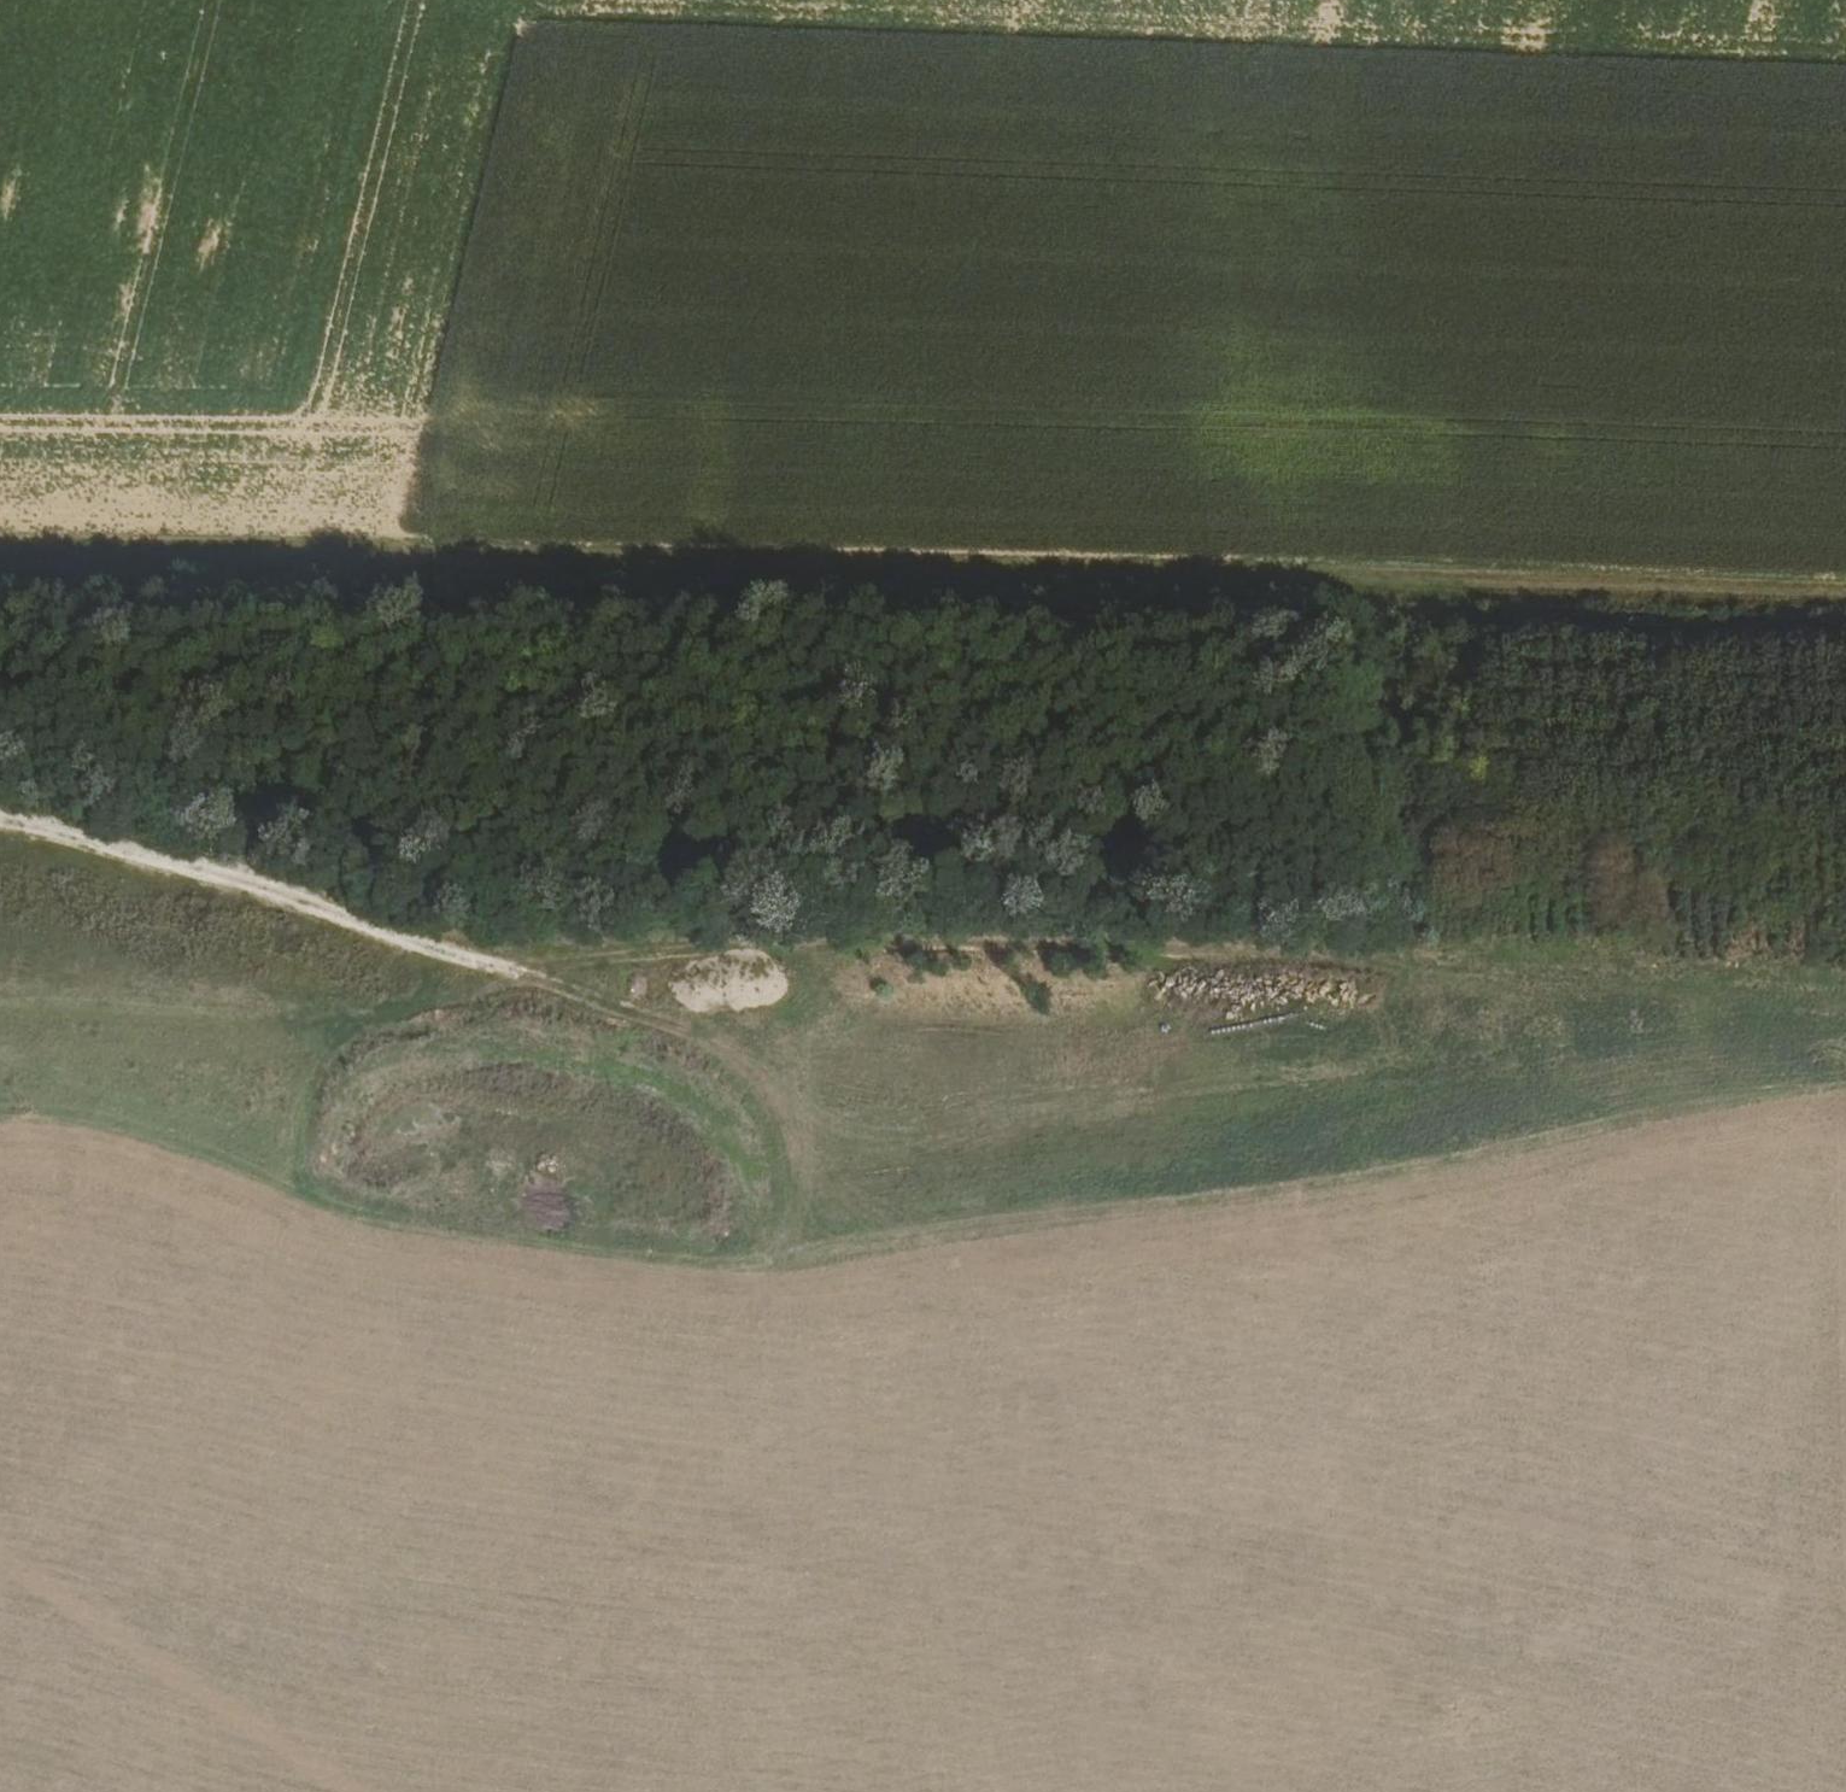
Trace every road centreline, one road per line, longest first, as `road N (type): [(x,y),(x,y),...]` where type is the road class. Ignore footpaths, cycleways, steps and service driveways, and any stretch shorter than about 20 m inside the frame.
road 1 (track): [(1845,591),(0,559)]

